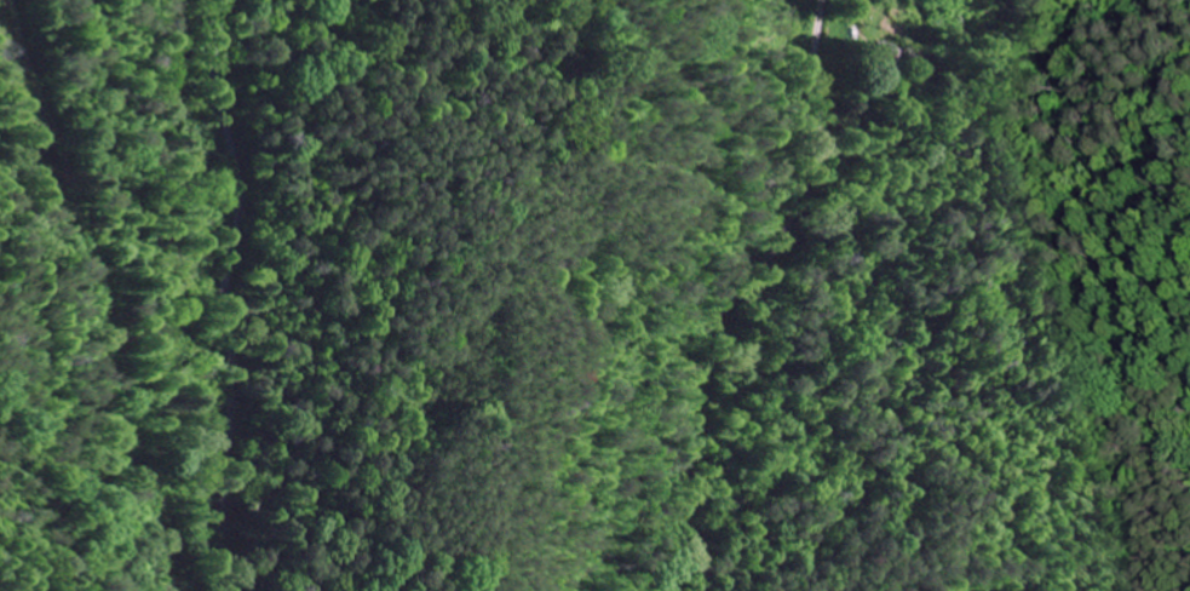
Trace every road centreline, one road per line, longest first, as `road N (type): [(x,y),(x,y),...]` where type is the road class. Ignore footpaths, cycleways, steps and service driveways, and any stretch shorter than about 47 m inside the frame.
road 1 (residential): [(656,590),(696,402),(811,103),(822,0)]
road 2 (residential): [(238,590),(208,309),(231,201),(193,0)]

